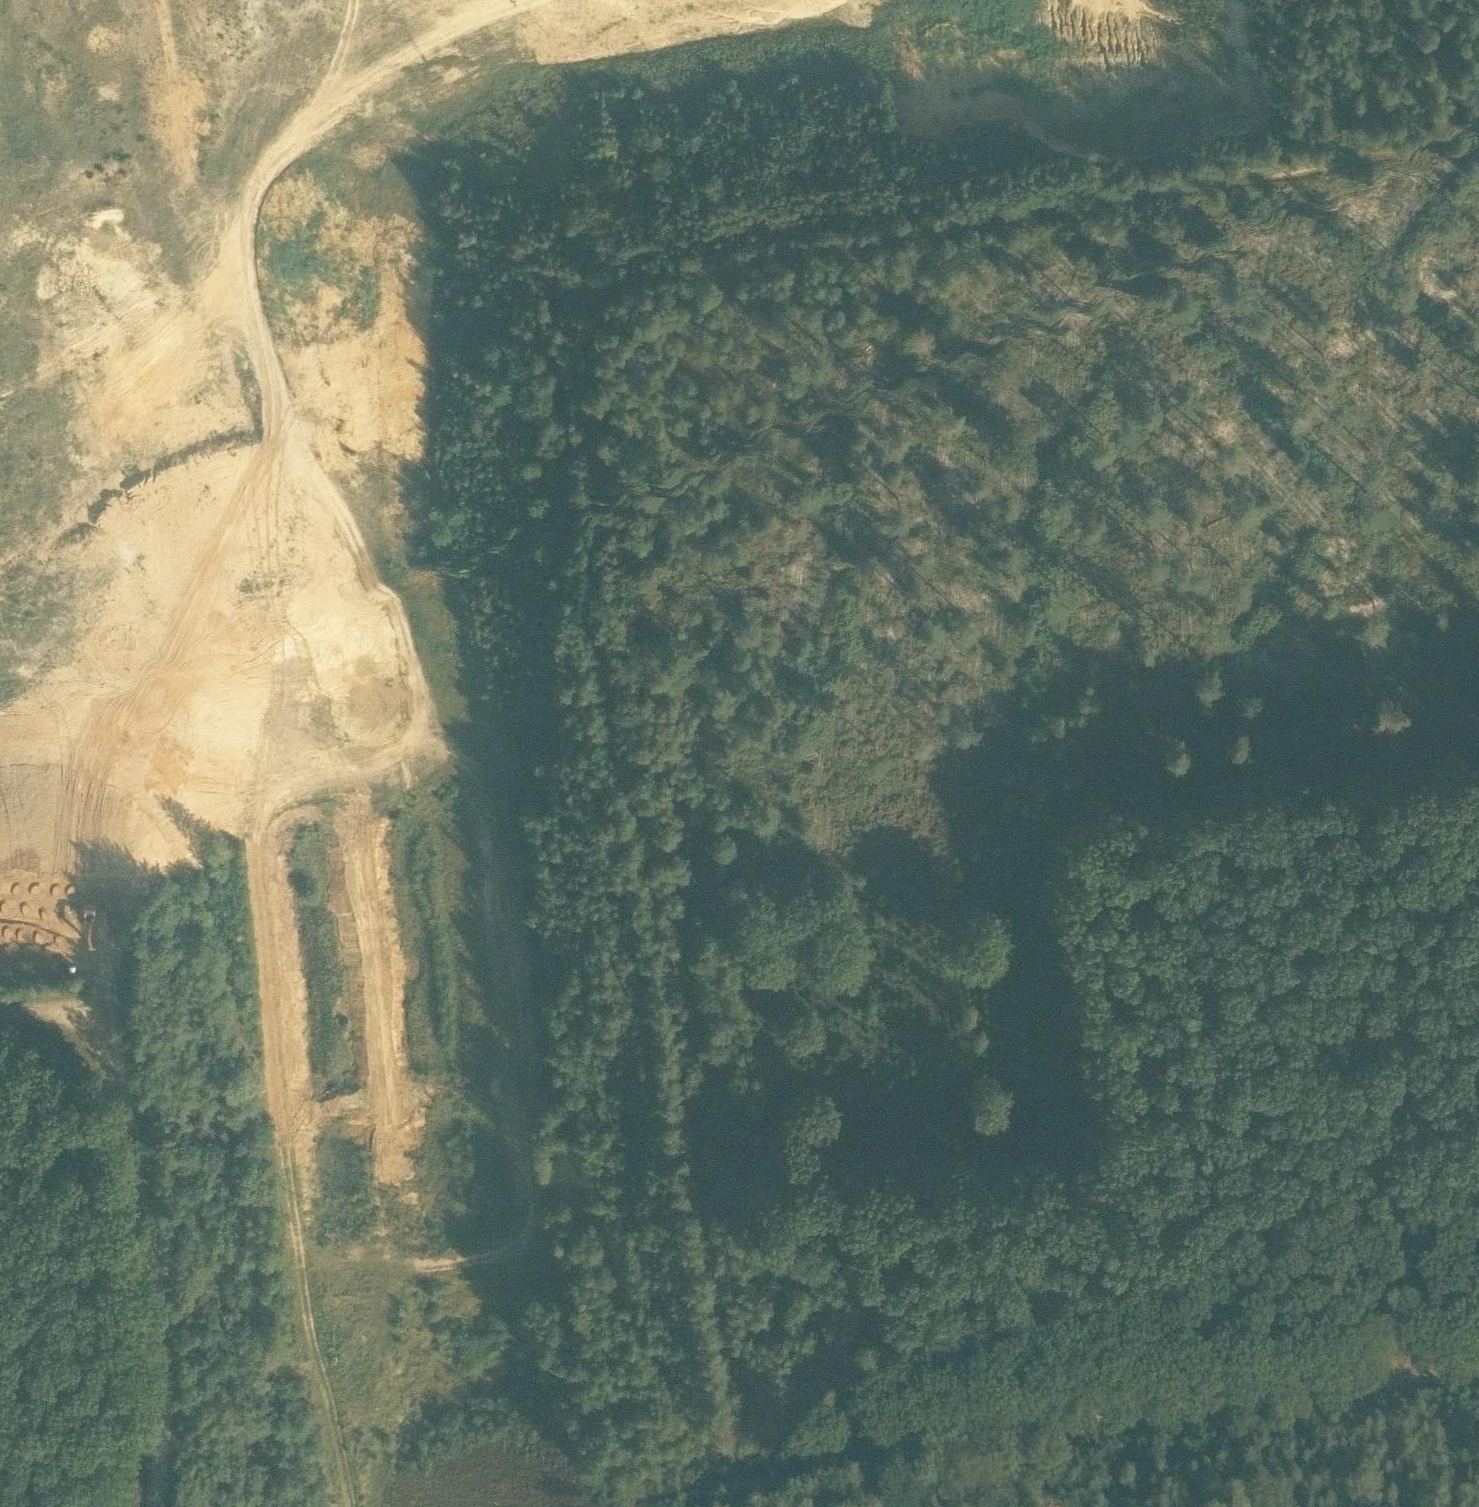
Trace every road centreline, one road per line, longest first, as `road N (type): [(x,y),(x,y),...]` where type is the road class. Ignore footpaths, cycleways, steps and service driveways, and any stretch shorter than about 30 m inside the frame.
road 1 (track): [(598,225),(1478,96)]
road 2 (track): [(1127,1121),(1079,826),(1478,753)]
road 3 (track): [(1478,1373),(955,1453)]
road 4 (track): [(87,1027),(108,1067),(159,1383),(165,1438),(155,1506)]

